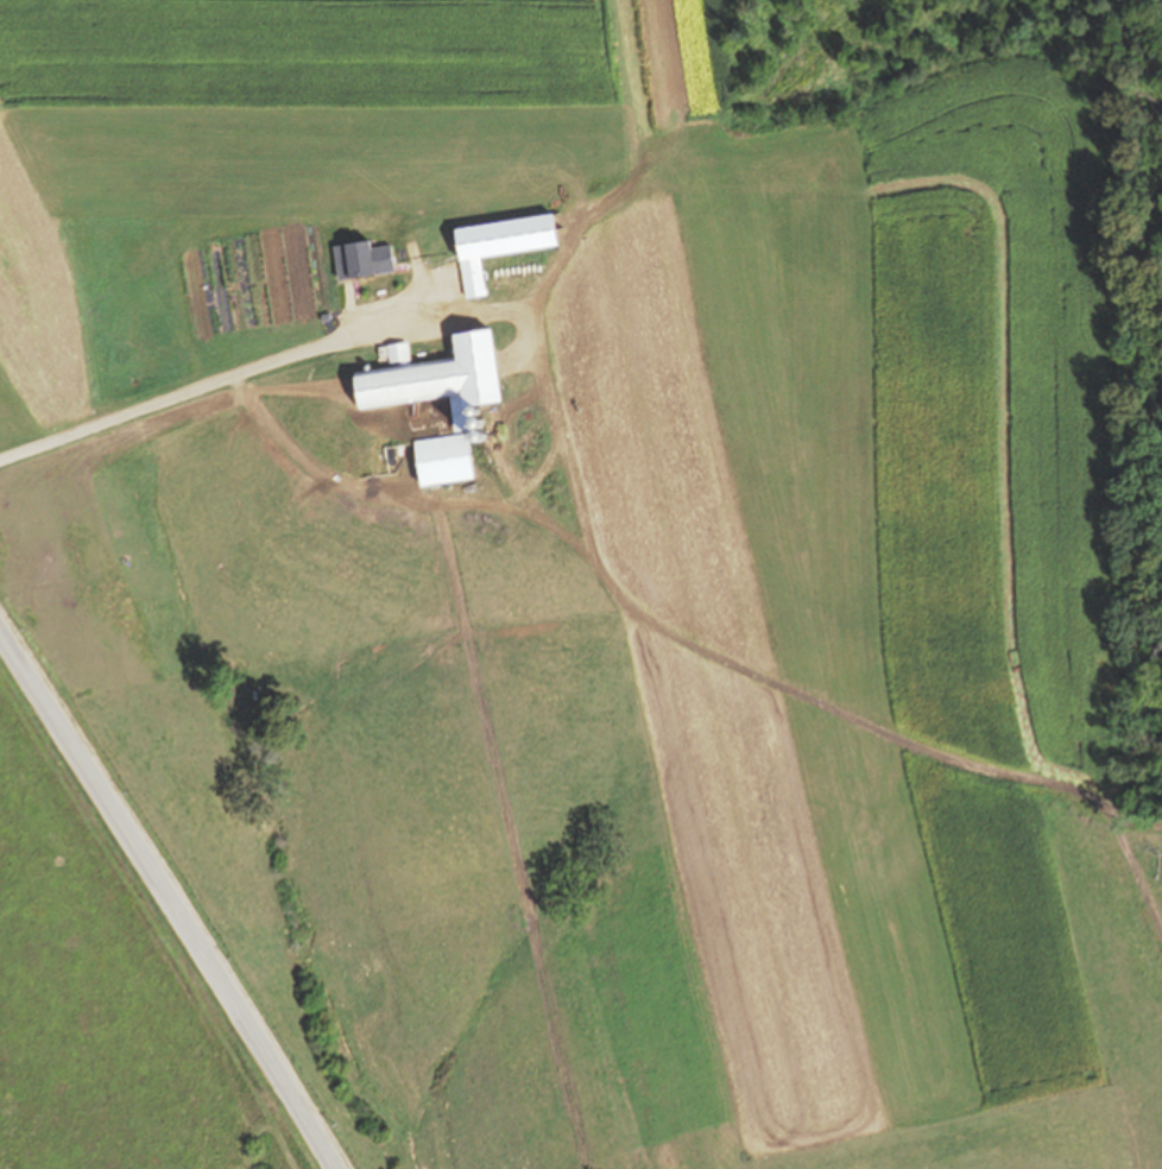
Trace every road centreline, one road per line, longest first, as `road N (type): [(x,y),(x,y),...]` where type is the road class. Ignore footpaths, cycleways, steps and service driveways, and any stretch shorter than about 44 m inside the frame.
road 1 (secondary): [(334,1168),(0,631)]

